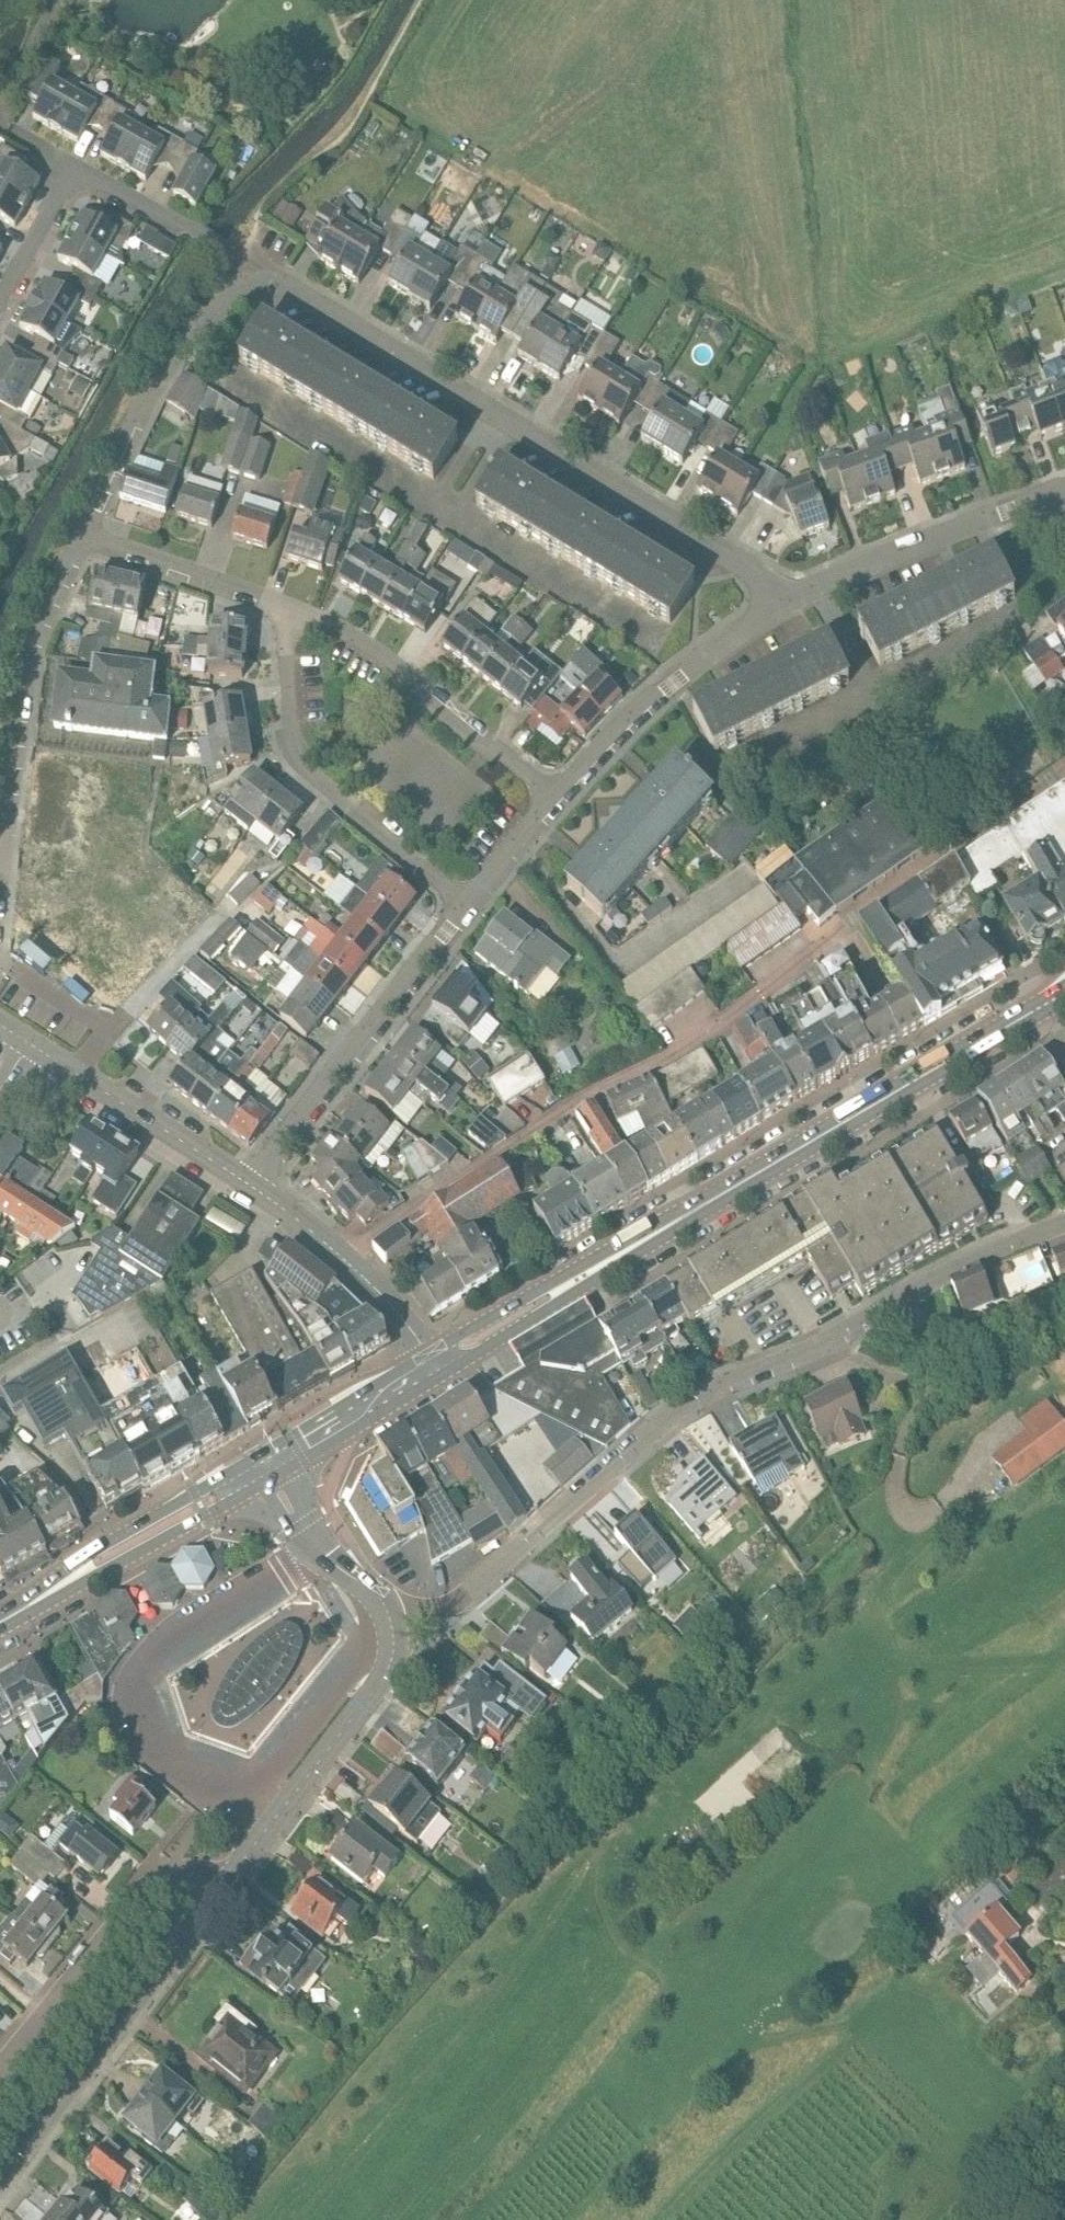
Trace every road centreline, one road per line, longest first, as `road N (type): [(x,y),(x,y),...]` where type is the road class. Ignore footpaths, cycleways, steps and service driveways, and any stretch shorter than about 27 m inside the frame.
road 1 (residential): [(345,1260),(563,1108),(696,1039),(1064,766)]
road 2 (residential): [(785,599),(747,567),(286,285),(257,277)]
road 3 (residential): [(466,1591),(675,1411),(897,1298)]
road 4 (primary): [(673,1222),(1064,992)]
road 5 (residential): [(285,605),(293,750),(468,902)]
road 6 (residential): [(249,1182),(468,902)]
road 7 (unclassified): [(83,534),(30,648),(0,870)]
road 8 (unclassified): [(0,2176),(212,1900)]
road 9 (residential): [(212,1900),(380,1681),(392,1656),(390,1619)]
road 10 (residential): [(556,793),(398,663),(333,622),(285,605)]
road 11 (unclassified): [(257,277),(228,291),(162,367),(83,534)]
road 12 (residential): [(556,793),(615,729),(785,599)]
road 13 (unclassified): [(0,2067),(142,1898),(185,1885),(212,1900)]
road 14 (residential): [(785,599),(1051,494)]
road 15 (primary): [(441,1376),(666,1238),(673,1222)]
road 16 (primary): [(673,1222),(653,1221),(427,1352)]
road 17 (primary): [(256,1454),(91,1550),(41,1585),(30,1604)]
road 18 (primary): [(30,1604),(51,1603),(257,1487)]
road 19 (residential): [(257,277),(223,246),(75,166)]
road 20 (residential): [(285,605),(83,534)]
road 21 (residential): [(249,1182),(77,1073)]
road 22 (primary): [(427,1352),(256,1454)]
road 23 (unclassified): [(77,1073),(112,1029),(0,960)]
road 24 (residential): [(897,1298),(921,1325),(940,1330),(1064,1291)]
road 25 (residential): [(1064,1220),(897,1298)]
road 26 (primary): [(287,1470),(441,1376)]
road 27 (residential): [(0,299),(75,166)]
road 28 (residential): [(468,902),(556,793)]
road 29 (residential): [(390,1619),(380,1597),(300,1524)]
road 30 (residential): [(345,1260),(249,1182)]
road 31 (residential): [(427,1352),(345,1260)]

